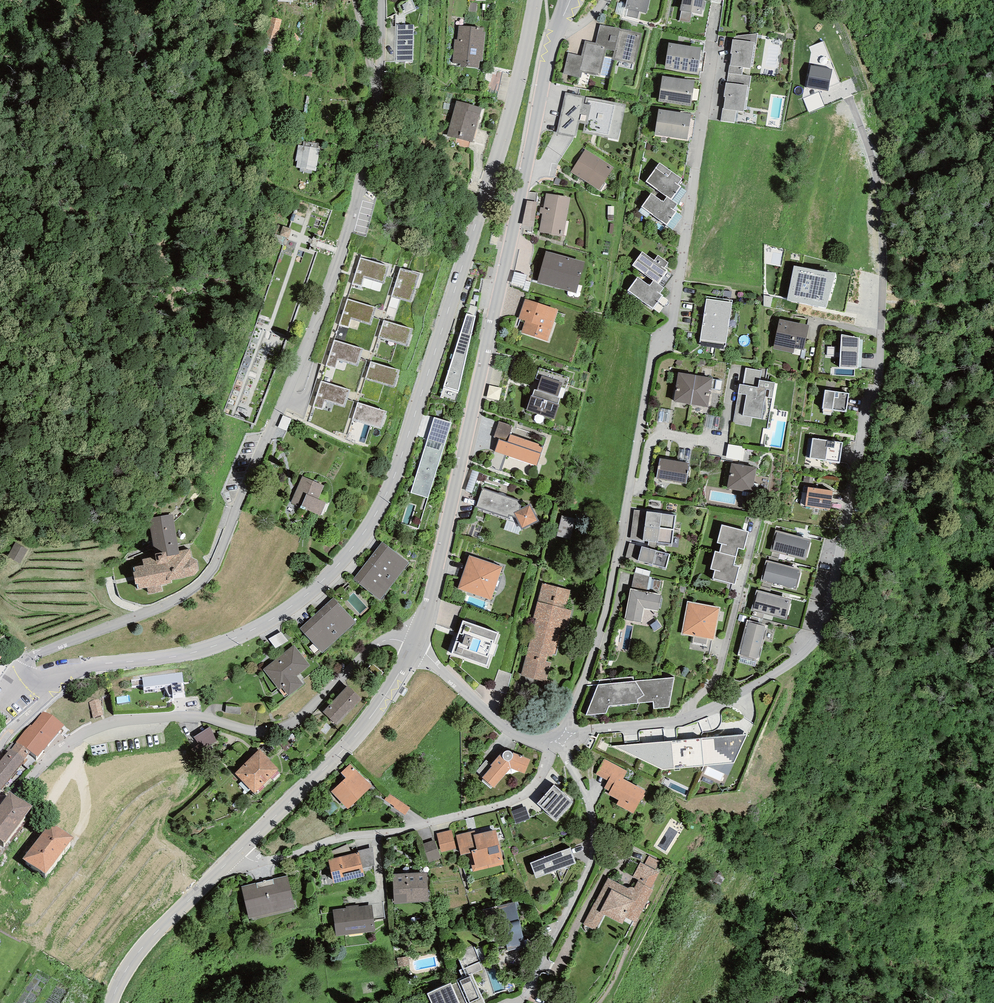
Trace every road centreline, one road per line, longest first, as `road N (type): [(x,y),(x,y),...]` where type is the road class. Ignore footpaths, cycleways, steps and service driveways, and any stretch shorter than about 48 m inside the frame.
road 1 (tertiary): [(12,675),(205,649),(268,622),(349,554),(401,461),(516,88),(534,0)]
road 2 (residential): [(12,675),(37,654),(159,610),(213,570),(356,205),(378,87)]
road 3 (residential): [(557,742),(595,643),(652,360),(673,319),(711,48)]
road 4 (tertiary): [(414,649),(568,0)]
road 5 (residential): [(557,742),(589,729),(684,722),(777,677),(808,650),(875,346)]
road 6 (residential): [(0,797),(101,728),(182,717),(277,731),(369,650),(414,649)]
road 7 (residential): [(557,742),(532,788),(507,806),(255,869),(235,859)]
road 8 (residential): [(522,999),(595,848),(590,803),(557,742)]
road 9 (tertiary): [(235,859),(374,717),(414,649)]
road 10 (tertiary): [(112,1002),(144,946),(235,859)]
road 11 (residential): [(414,649),(512,733),(557,742)]

